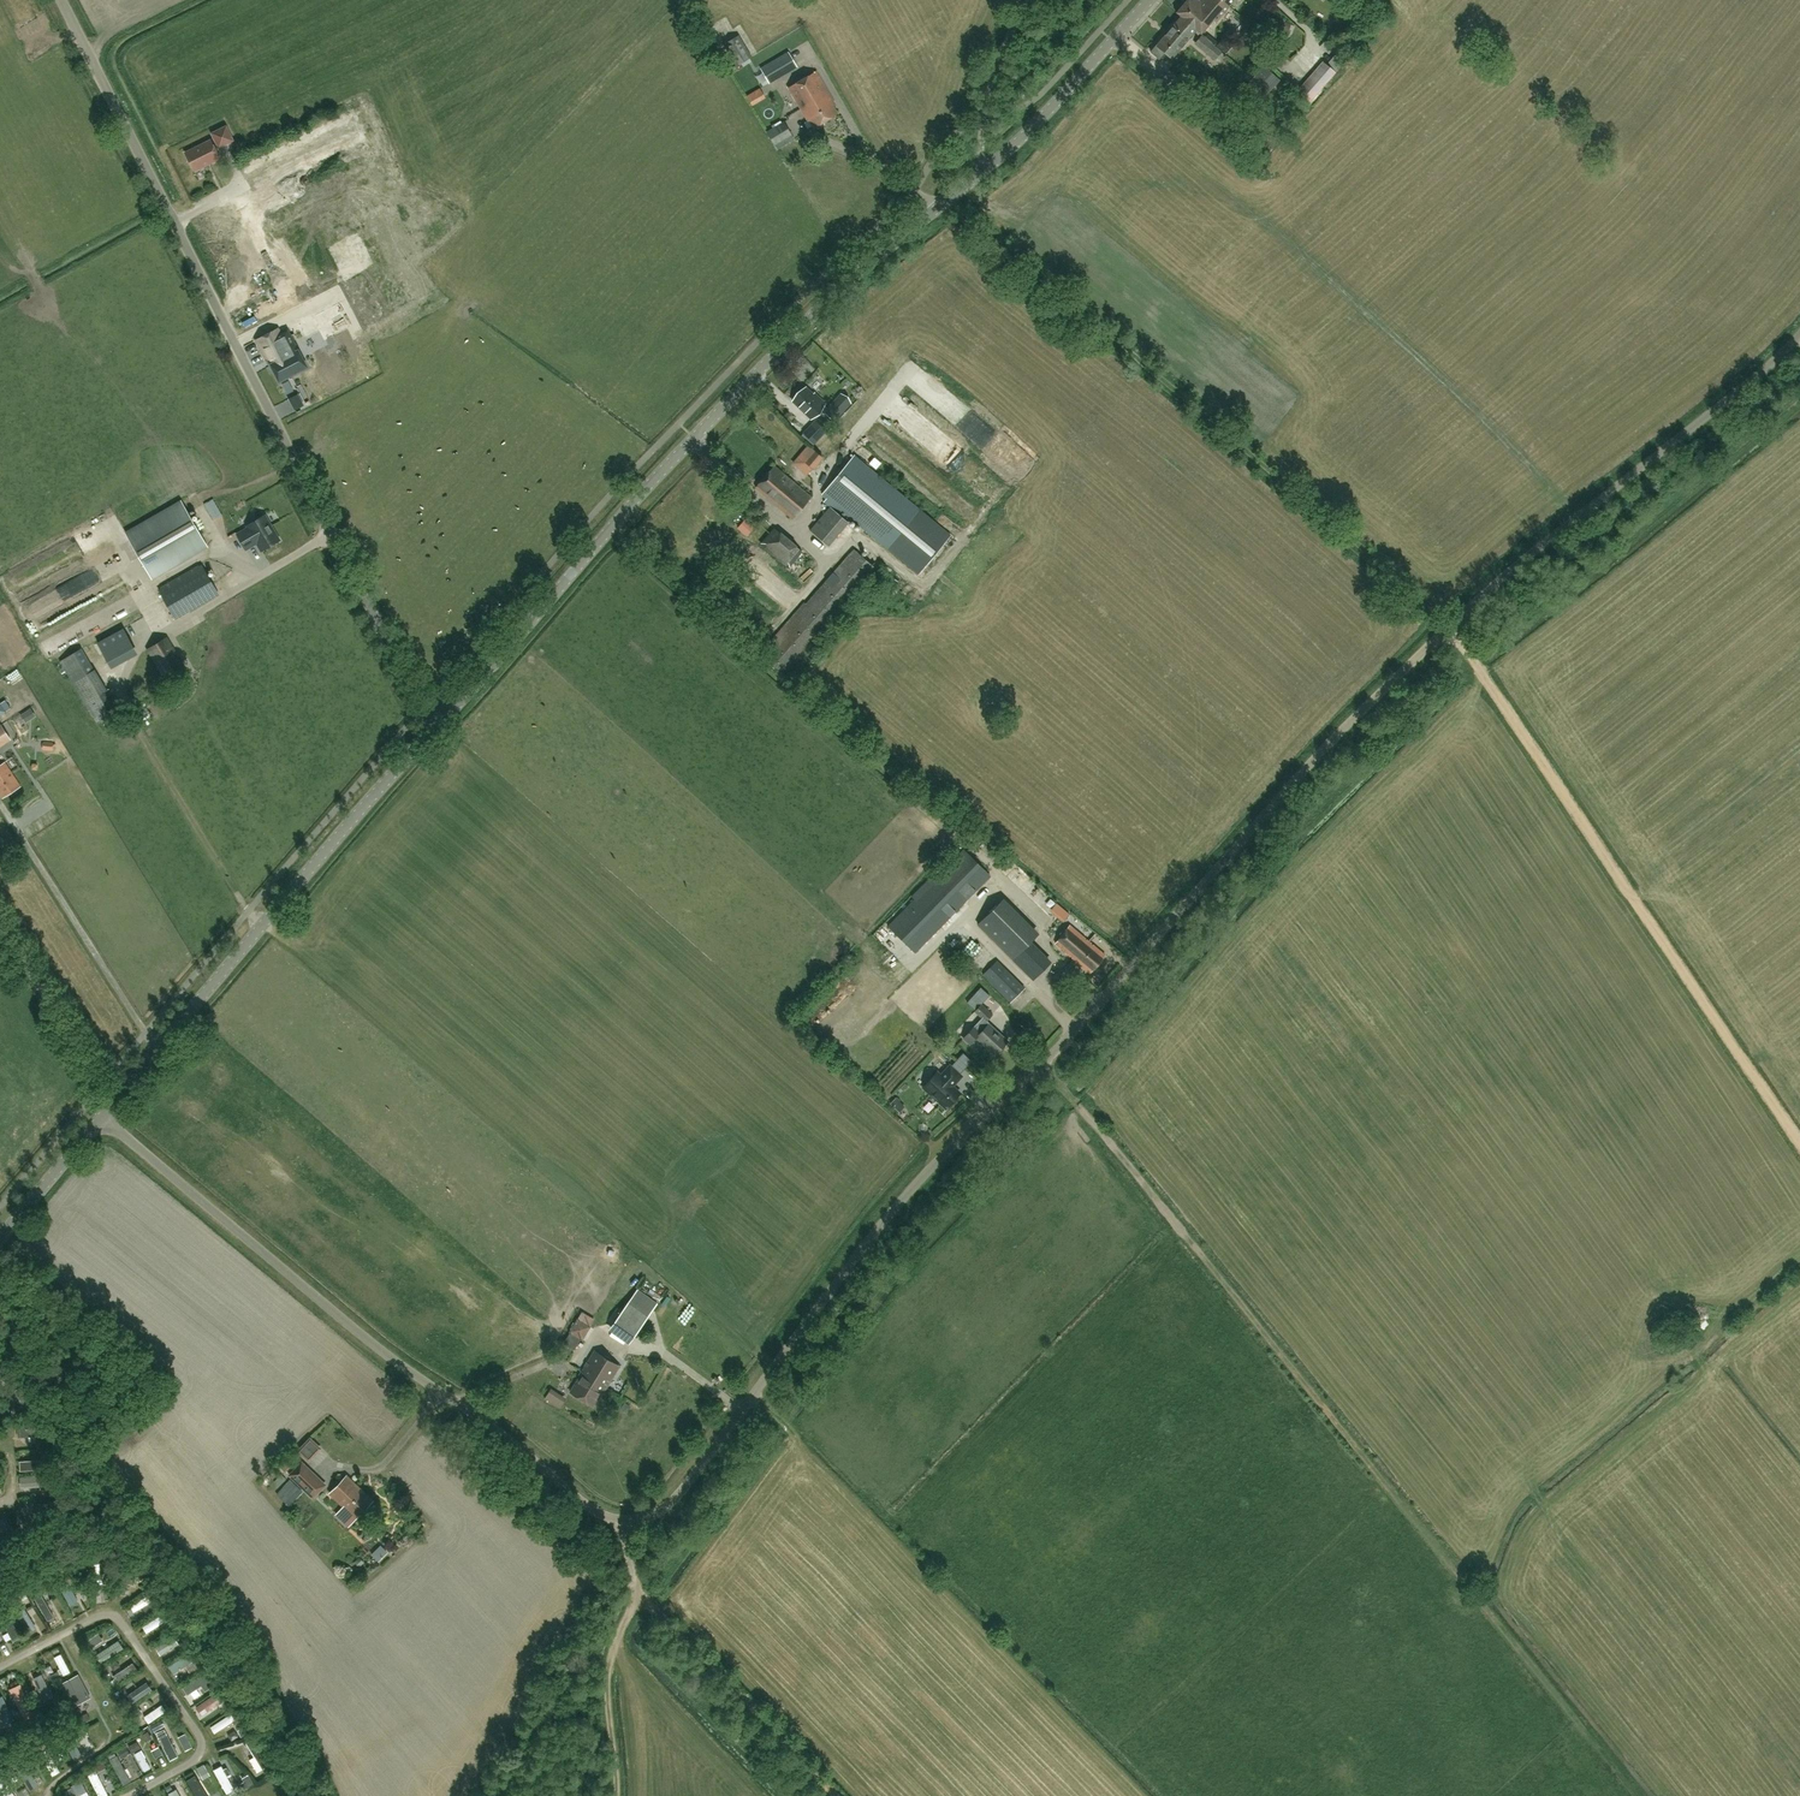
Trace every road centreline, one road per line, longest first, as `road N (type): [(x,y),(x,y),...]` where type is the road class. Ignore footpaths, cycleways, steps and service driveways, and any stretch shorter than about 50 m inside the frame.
road 1 (unclassified): [(623,1522),(645,1518),(676,1495),(898,1203),(1061,1045),(1328,743),(1530,555),(1799,337)]
road 2 (track): [(914,191),(949,202),(1443,620),(1799,1140)]
road 3 (tertiary): [(434,731),(706,424),(869,265),(1055,105),(1149,0)]
road 4 (track): [(1635,1795),(1043,1062)]
road 5 (unclassified): [(434,731),(70,0)]
road 6 (unclassified): [(104,1115),(331,1310),(623,1522)]
road 7 (tertiary): [(104,1115),(434,731)]
road 8 (track): [(1,806),(158,1051)]
road 9 (track): [(639,1592),(609,1654),(617,1795)]
road 10 (track): [(0,928),(113,1104)]
road 11 (tertiary): [(0,1236),(104,1115)]
road 12 (track): [(1799,1261),(1688,1356)]

